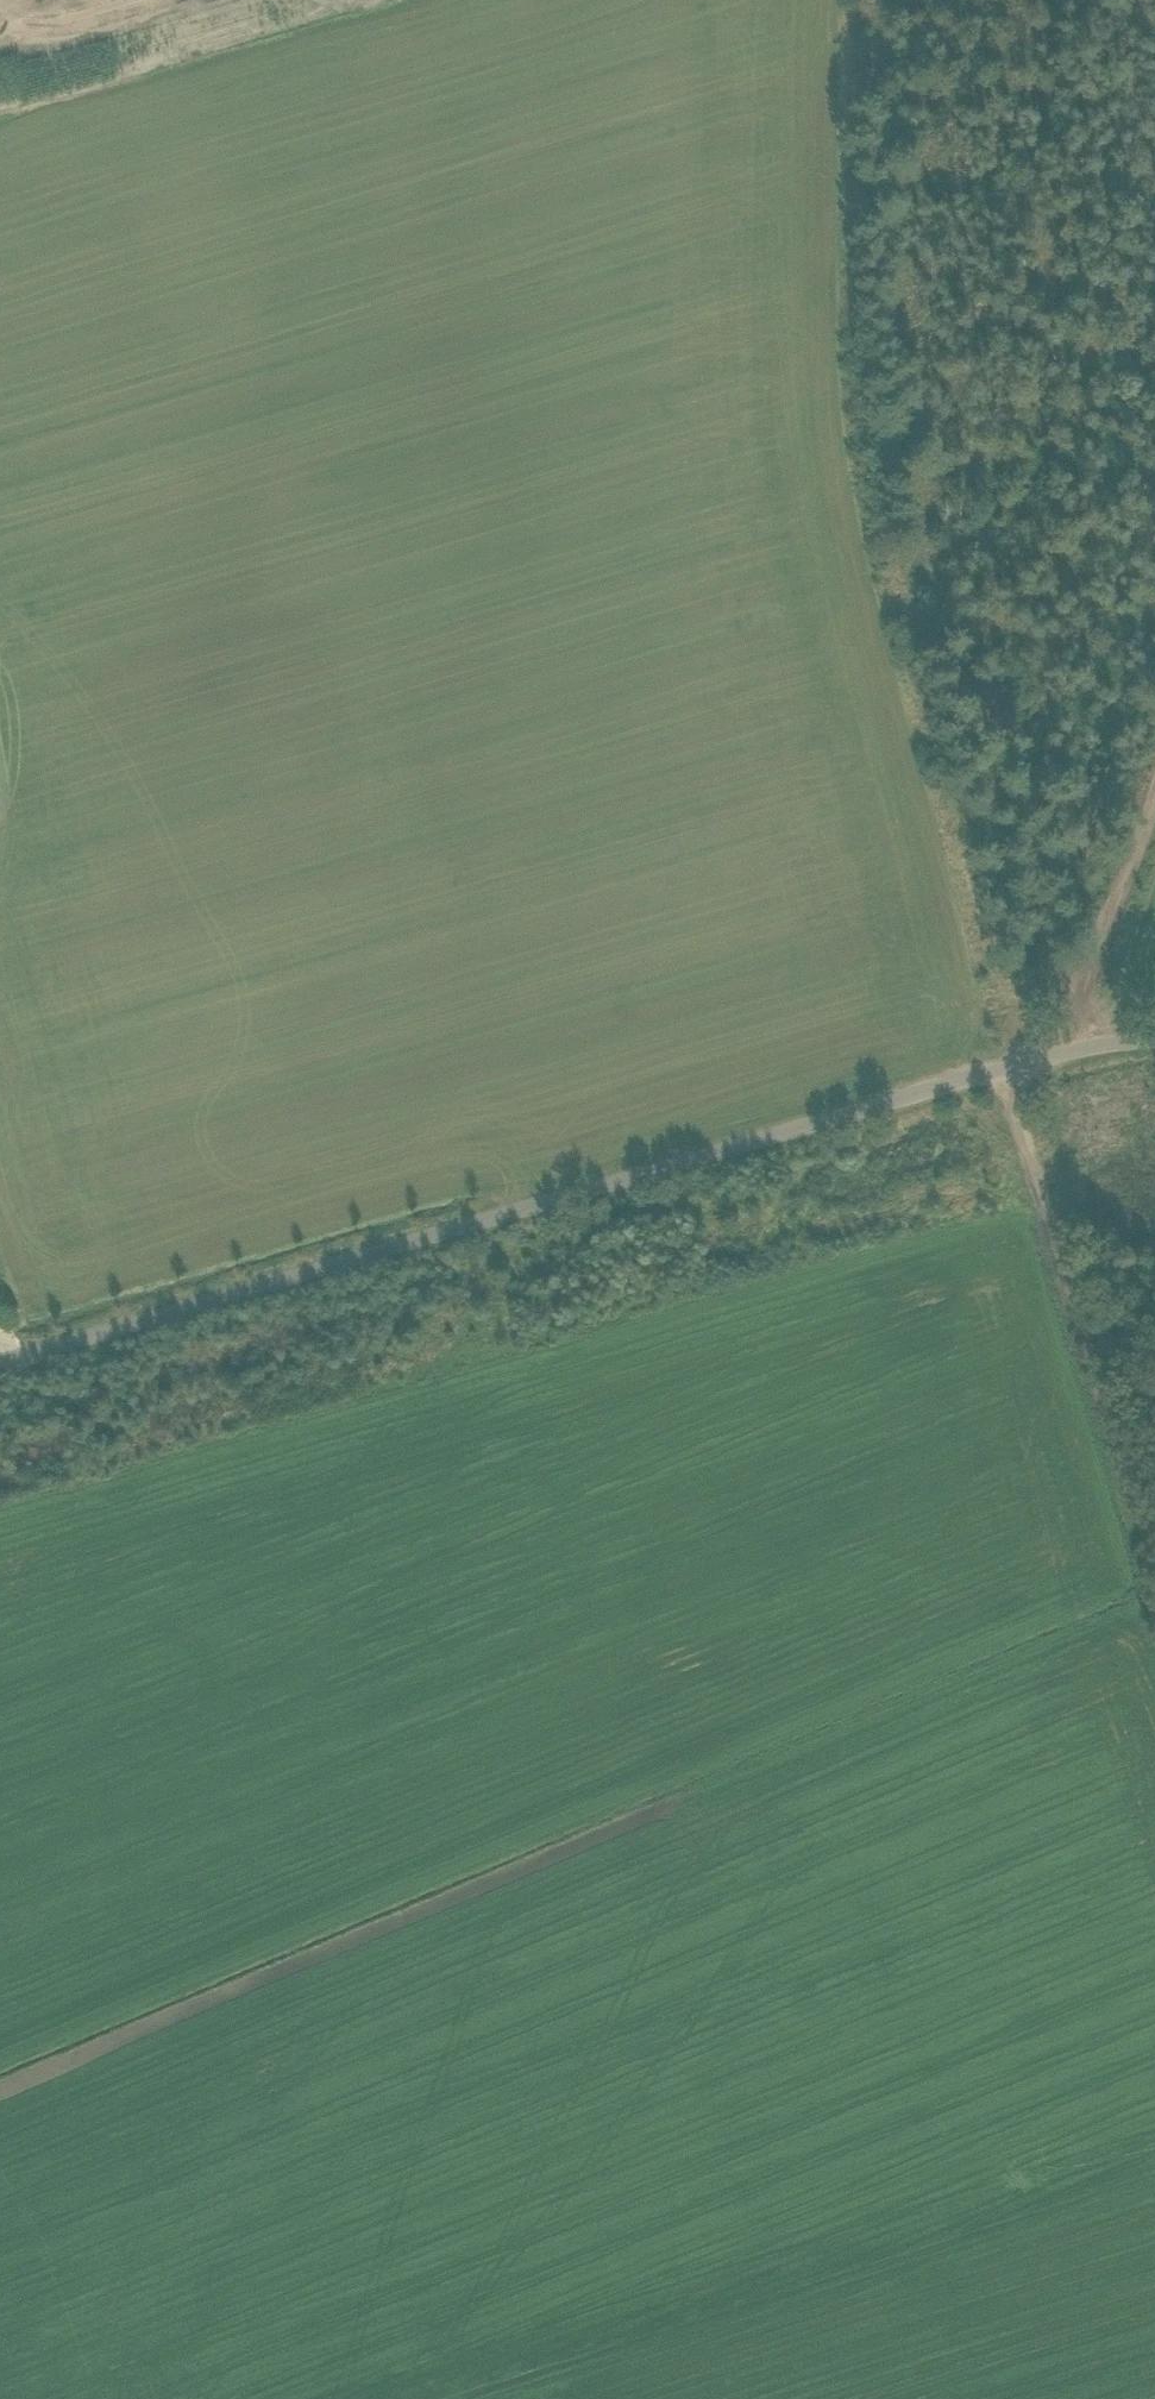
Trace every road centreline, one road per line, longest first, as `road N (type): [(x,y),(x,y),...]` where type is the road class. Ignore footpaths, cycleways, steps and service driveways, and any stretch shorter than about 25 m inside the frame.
road 1 (unclassified): [(0,1362),(965,1079),(1069,1051),(1154,1039)]
road 2 (track): [(1007,1068),(1154,1528)]
road 3 (track): [(1069,1051),(1154,802)]

